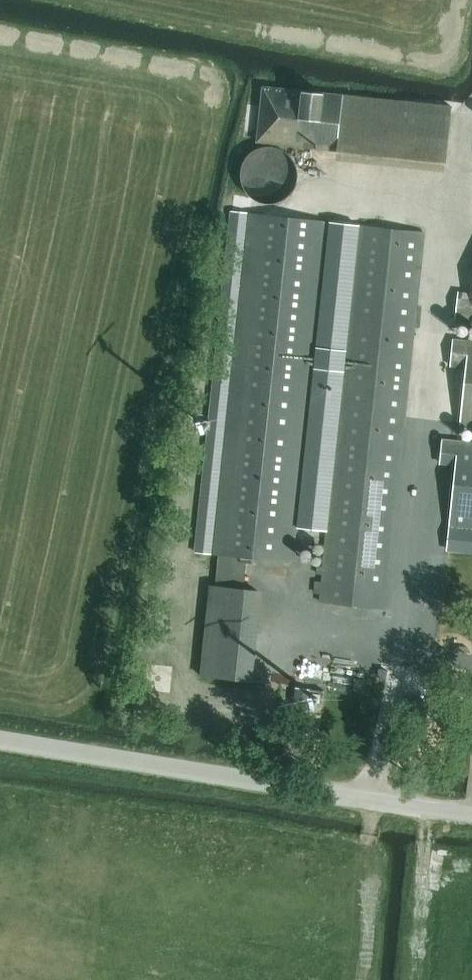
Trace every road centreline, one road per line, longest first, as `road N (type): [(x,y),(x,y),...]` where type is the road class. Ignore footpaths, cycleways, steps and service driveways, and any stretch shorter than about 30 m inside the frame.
road 1 (unclassified): [(471,816),(0,746)]

